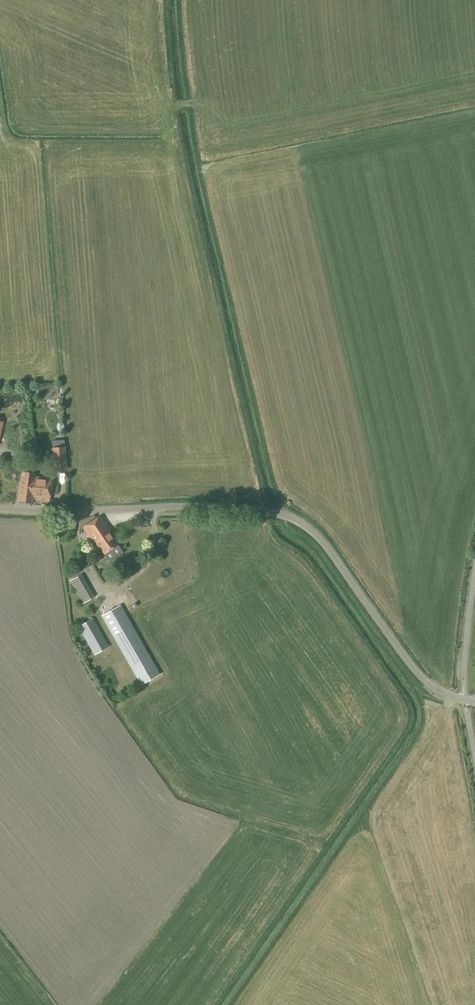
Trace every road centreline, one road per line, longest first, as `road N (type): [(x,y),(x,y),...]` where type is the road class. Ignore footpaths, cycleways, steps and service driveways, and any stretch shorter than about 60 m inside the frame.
road 1 (unclassified): [(0,508),(208,509),(288,518),(315,535),(417,675),(467,703)]

